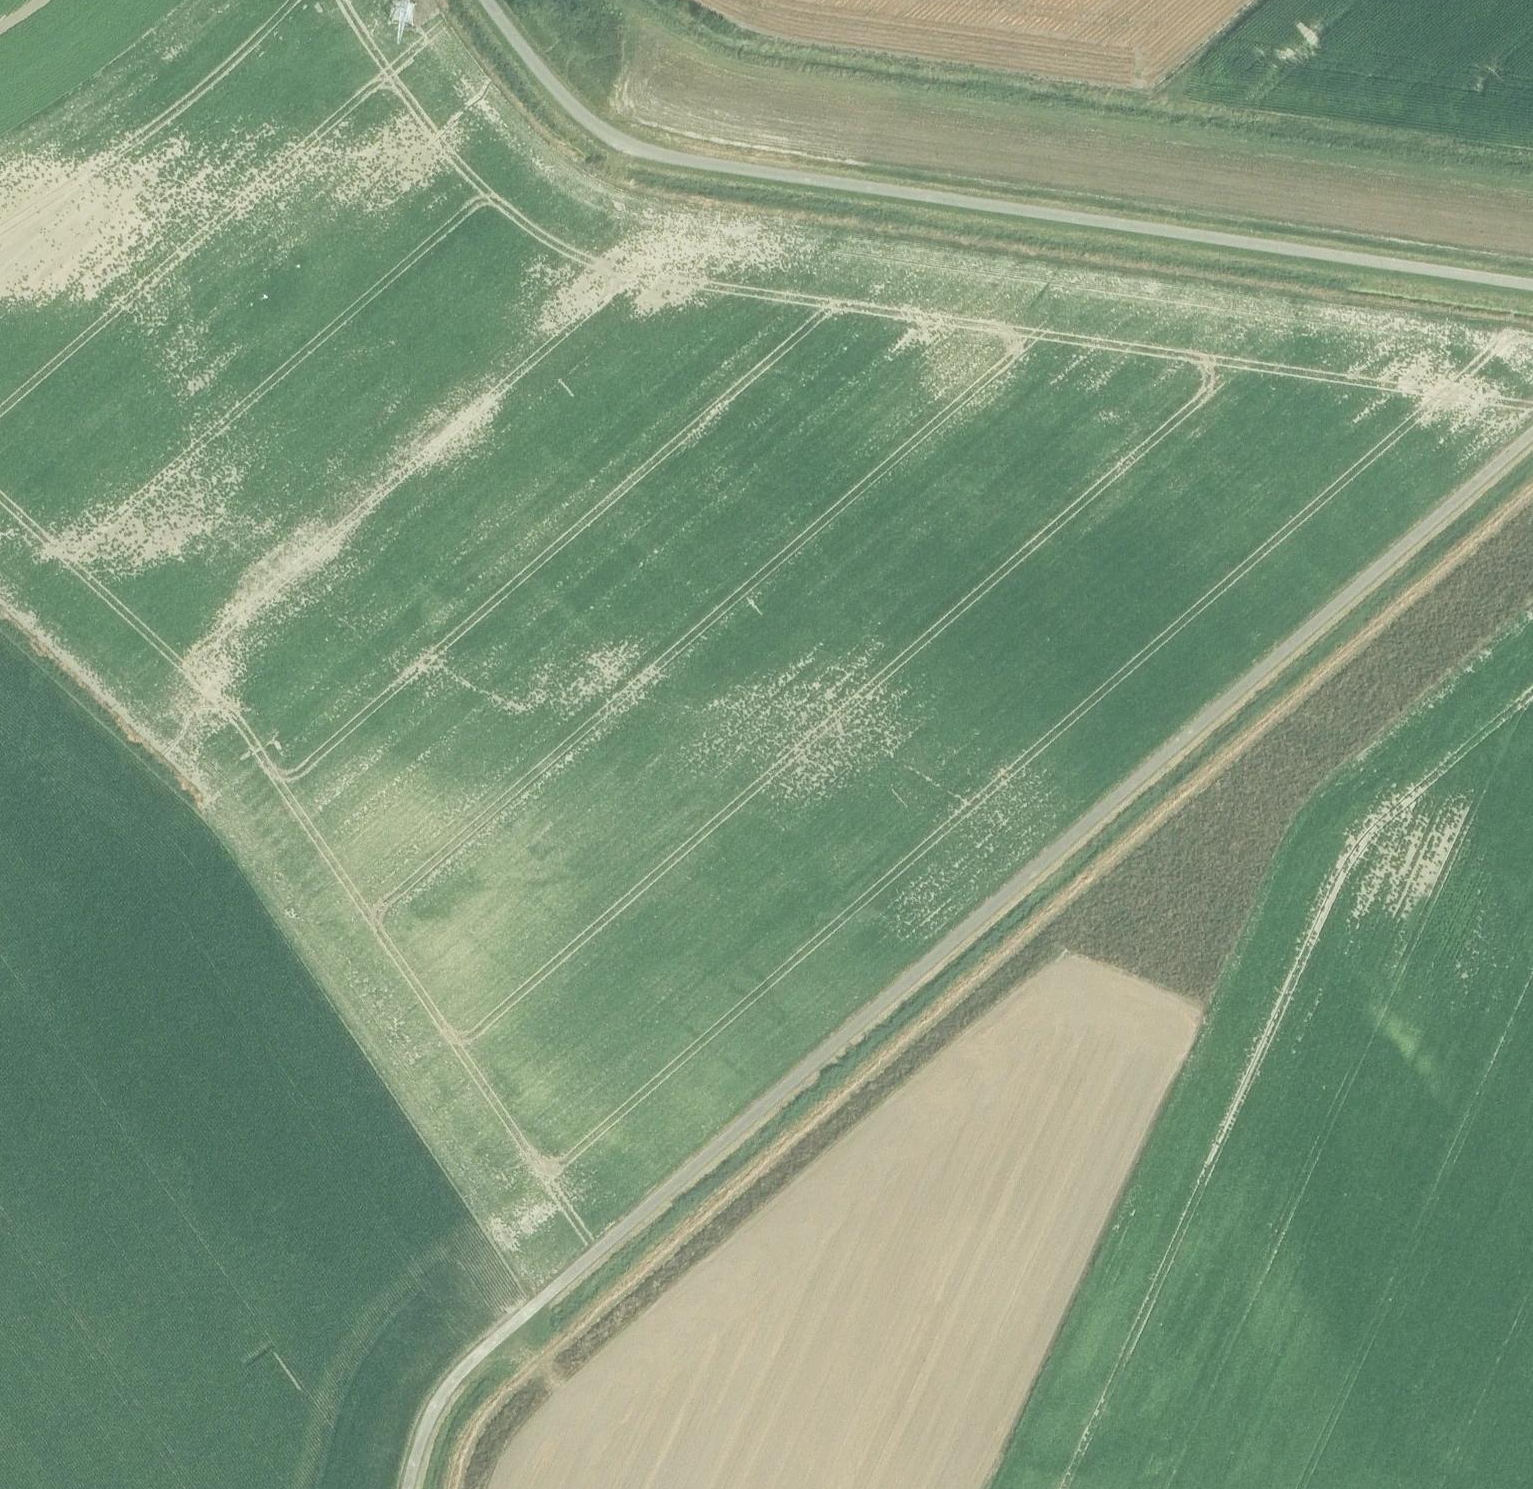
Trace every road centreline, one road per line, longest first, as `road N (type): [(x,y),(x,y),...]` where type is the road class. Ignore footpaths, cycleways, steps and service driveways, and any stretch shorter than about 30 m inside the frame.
road 1 (unclassified): [(420,1488),(447,1417),(604,1260),(1532,431)]
road 2 (unclassified): [(1532,285),(656,153),(594,129),(540,73),(488,0)]

